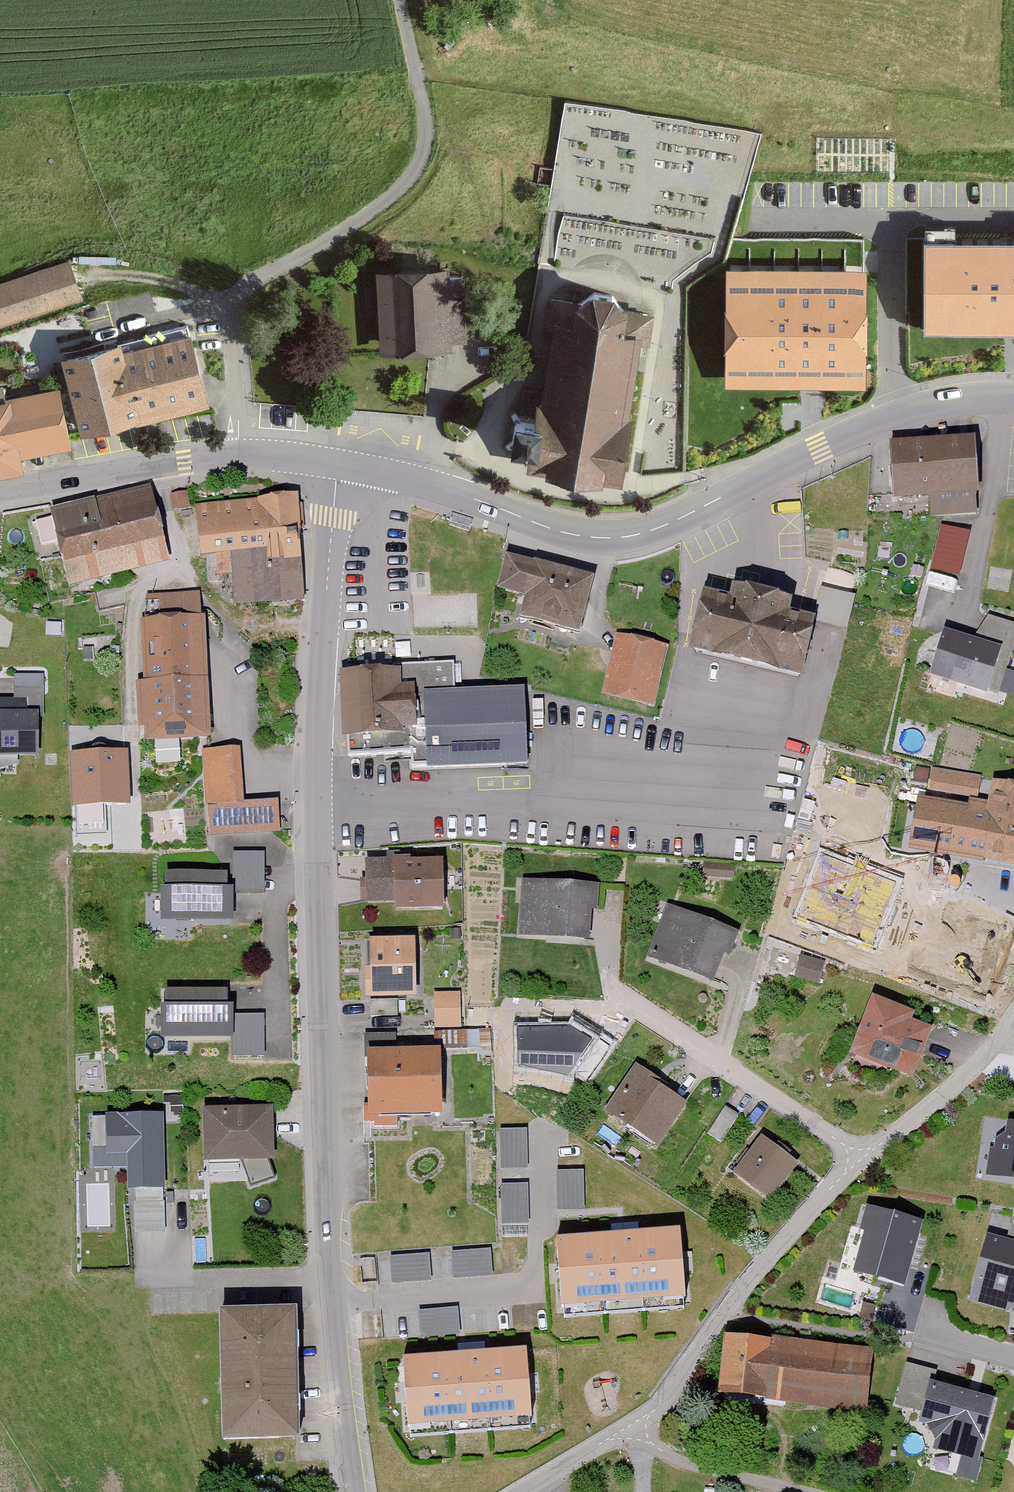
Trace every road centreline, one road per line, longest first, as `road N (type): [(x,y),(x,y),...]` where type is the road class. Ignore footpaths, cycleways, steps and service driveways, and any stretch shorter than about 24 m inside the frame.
road 1 (tertiary): [(354,1491),(329,1223),(319,824),(340,466)]
road 2 (tertiary): [(1013,394),(965,394),(893,414),(702,508),(619,537),(554,530),(441,487),(340,466)]
road 3 (residential): [(857,1153),(620,993),(603,910)]
road 4 (residential): [(857,1153),(640,1430)]
road 5 (tertiary): [(244,456),(0,491)]
road 6 (residential): [(234,308),(257,279),(366,217),(420,159)]
road 7 (residential): [(1013,1015),(971,1074),(857,1153)]
road 8 (residential): [(640,1430),(687,1464),(799,1491)]
road 9 (unclassified): [(420,159),(427,121),(401,0)]
road 10 (residential): [(244,456),(234,308)]
road 11 (residential): [(640,1430),(518,1491)]
road 12 (residential): [(234,308),(109,330)]

